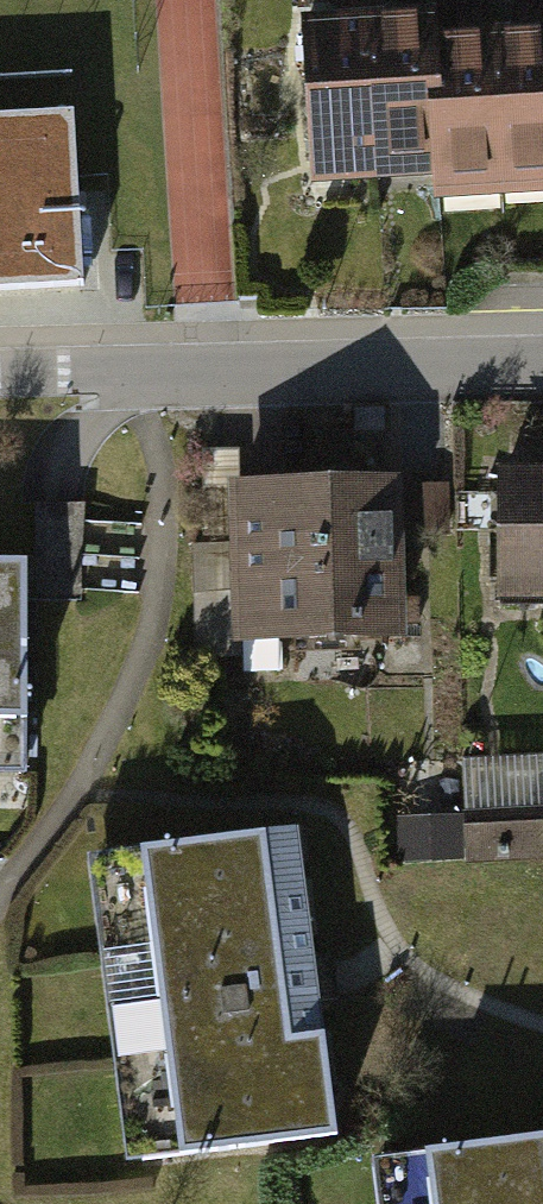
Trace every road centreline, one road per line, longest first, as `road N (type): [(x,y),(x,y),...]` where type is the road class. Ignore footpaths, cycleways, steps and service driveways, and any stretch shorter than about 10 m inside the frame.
road 1 (residential): [(542,366),(0,383)]

